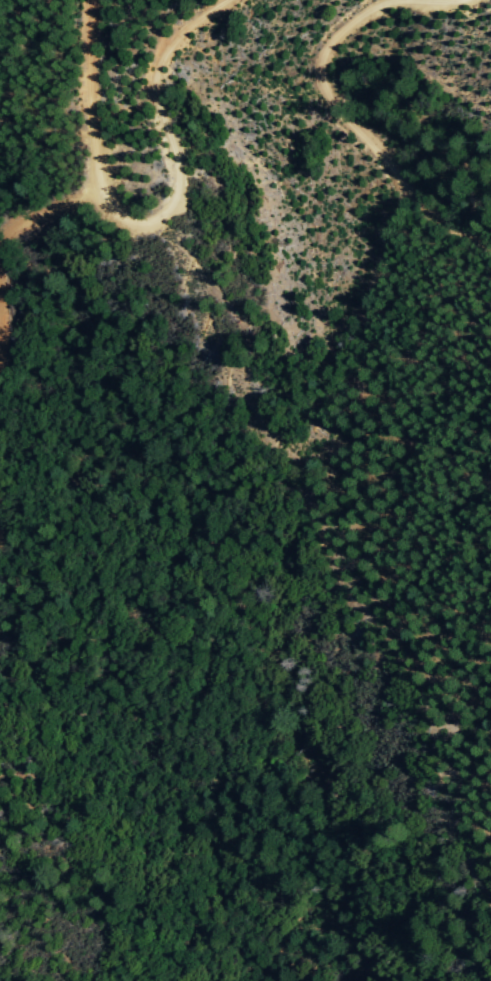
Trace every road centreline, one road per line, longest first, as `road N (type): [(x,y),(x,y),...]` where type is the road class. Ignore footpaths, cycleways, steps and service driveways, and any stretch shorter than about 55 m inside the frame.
road 1 (track): [(89,0),(85,61),(95,188),(101,208),(118,221),(146,223),(168,210),(177,188),(158,61),(169,39),(221,0)]
road 2 (track): [(454,0),(368,10),(335,35),(318,61),(320,80),(329,103),(402,177),(490,239)]

